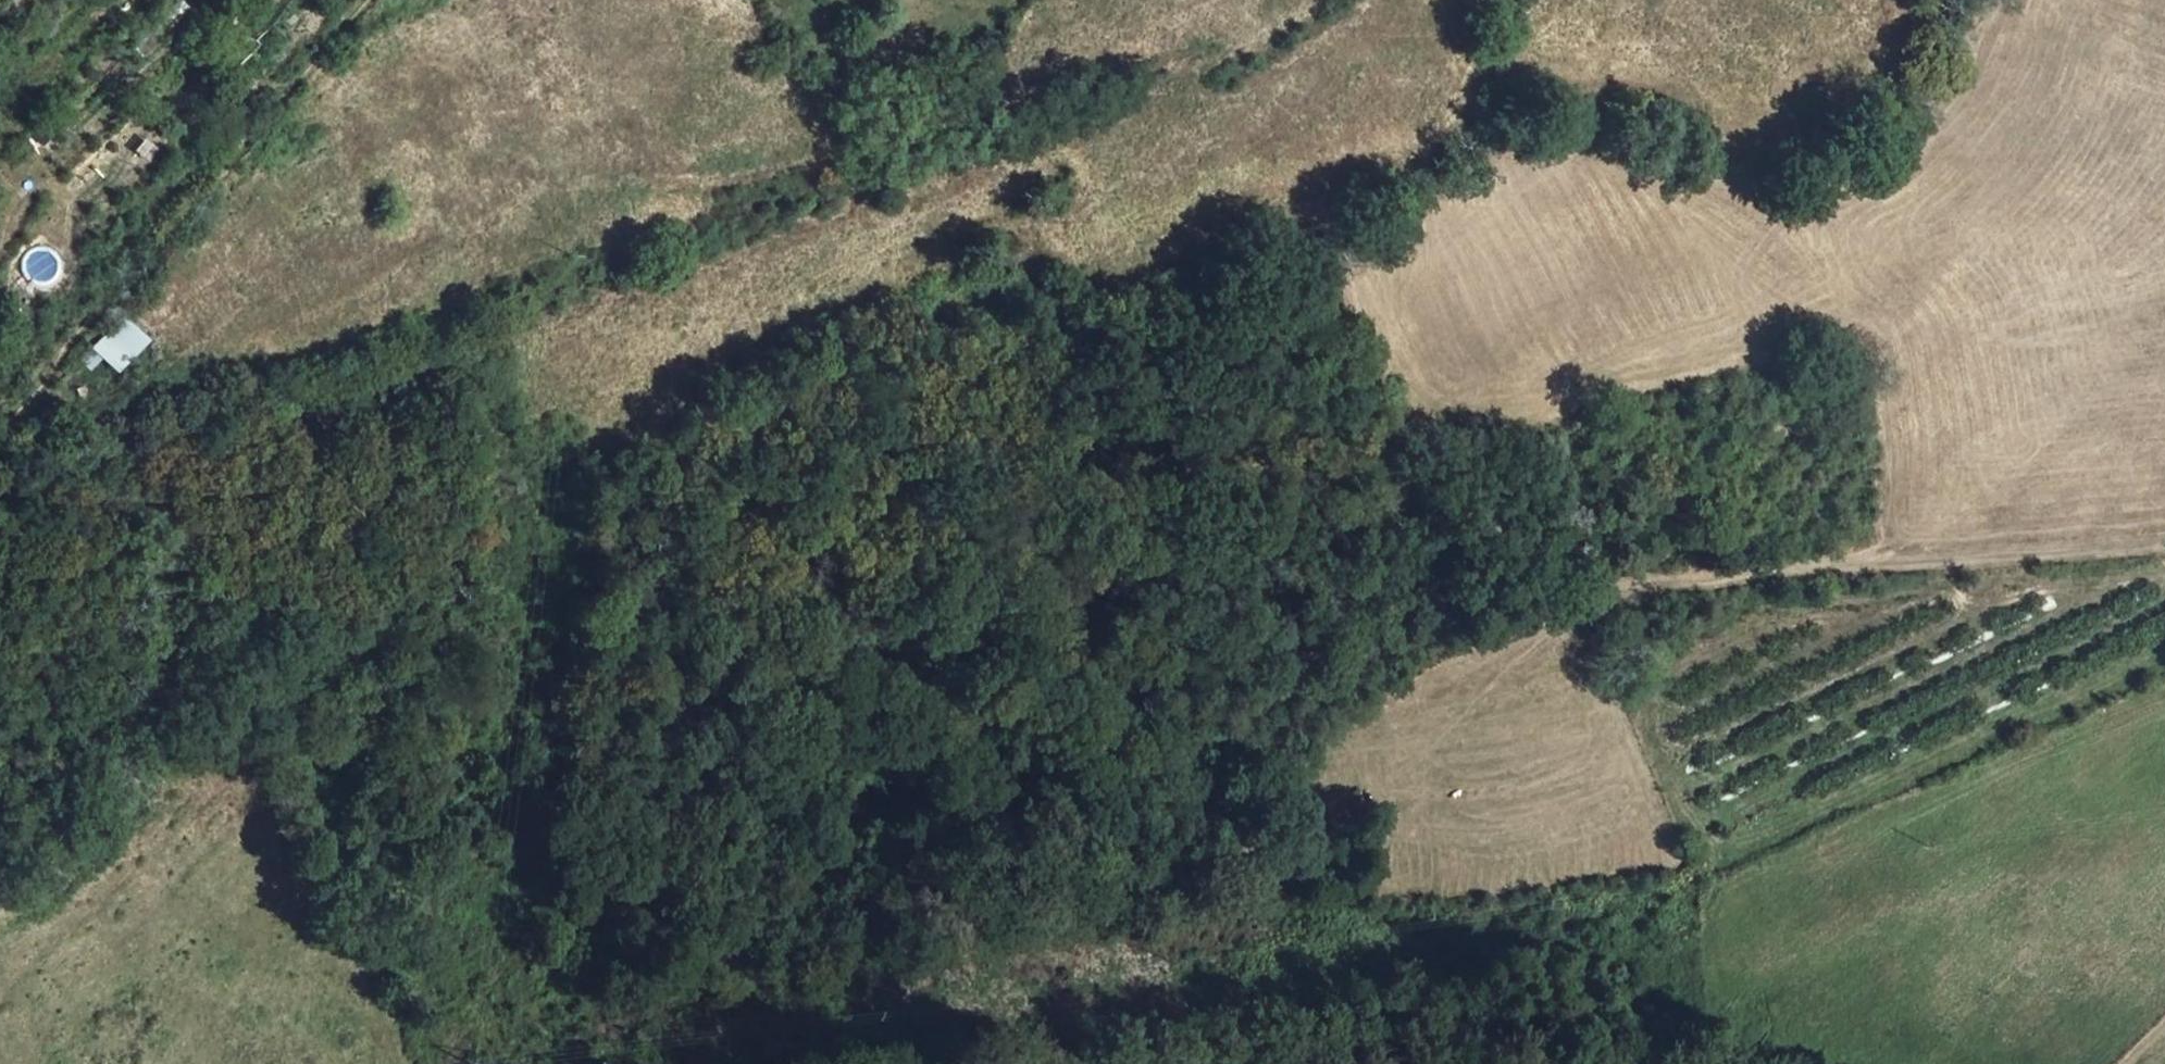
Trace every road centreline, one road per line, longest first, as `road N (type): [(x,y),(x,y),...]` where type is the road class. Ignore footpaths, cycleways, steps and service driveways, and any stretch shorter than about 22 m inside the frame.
road 1 (track): [(0,430),(79,326),(370,0)]

